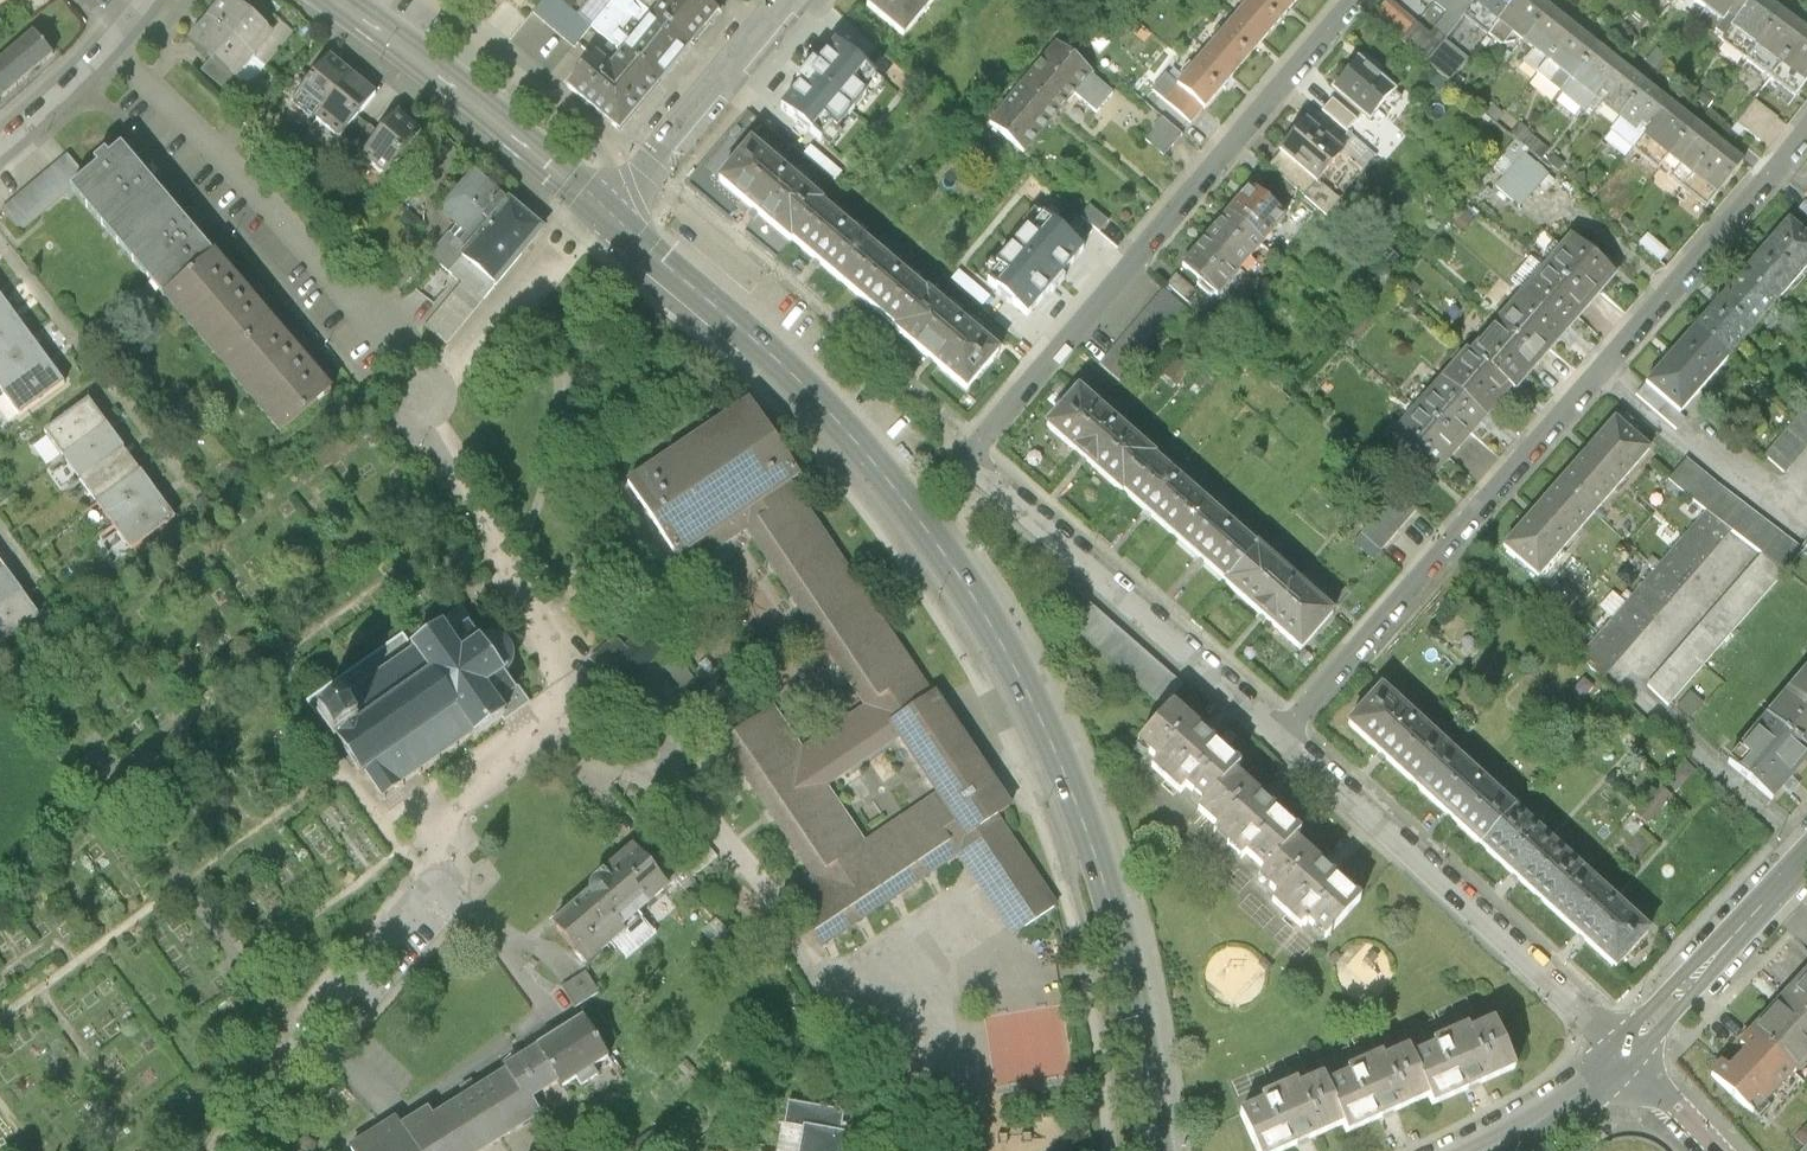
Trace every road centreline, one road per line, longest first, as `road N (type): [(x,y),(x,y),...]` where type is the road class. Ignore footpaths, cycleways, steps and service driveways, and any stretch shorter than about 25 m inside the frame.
road 1 (secondary): [(609,208),(806,385),(956,570),(1020,678),(1054,746),(1109,904),(1158,1150)]
road 2 (residential): [(1355,0),(968,458),(1282,737)]
road 3 (residential): [(1282,737),(1806,130)]
road 4 (residential): [(1282,737),(1625,1049)]
road 5 (residential): [(393,342),(129,27)]
road 6 (secondary): [(333,0),(609,208)]
road 7 (residential): [(230,1150),(304,1039),(434,881)]
road 8 (residential): [(609,208),(785,0)]
road 9 (residential): [(1625,1049),(1806,856)]
road 10 (residential): [(129,27),(0,149)]
road 11 (residential): [(1625,1049),(1712,1150)]
road 12 (residential): [(1534,1132),(1625,1049)]

